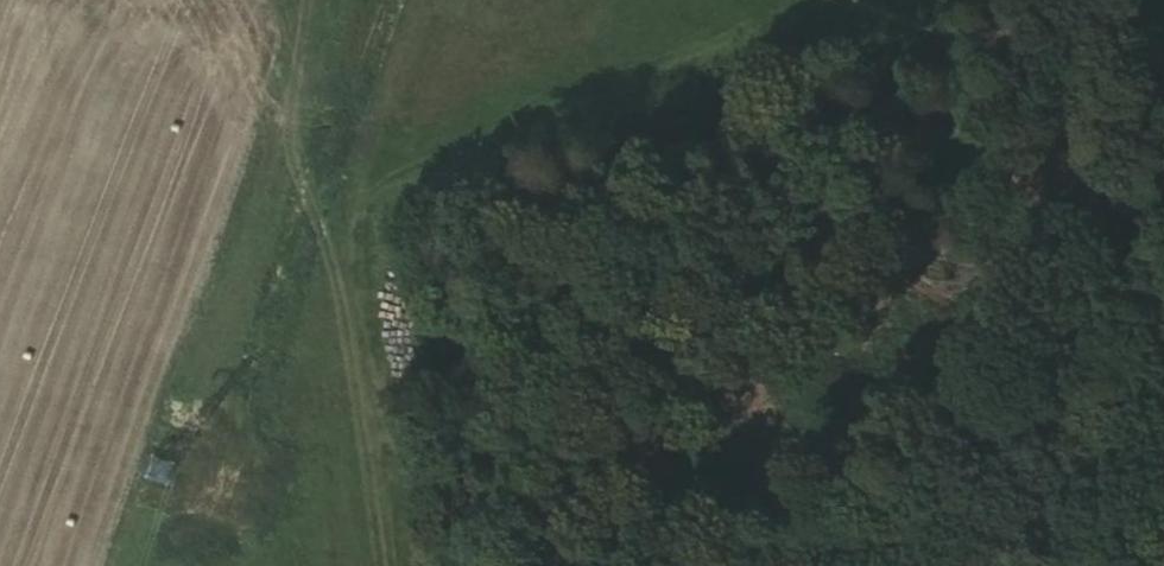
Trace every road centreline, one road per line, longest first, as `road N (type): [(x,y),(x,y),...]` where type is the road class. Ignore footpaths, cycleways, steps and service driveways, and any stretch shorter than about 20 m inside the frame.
road 1 (track): [(1163,69),(909,0)]

